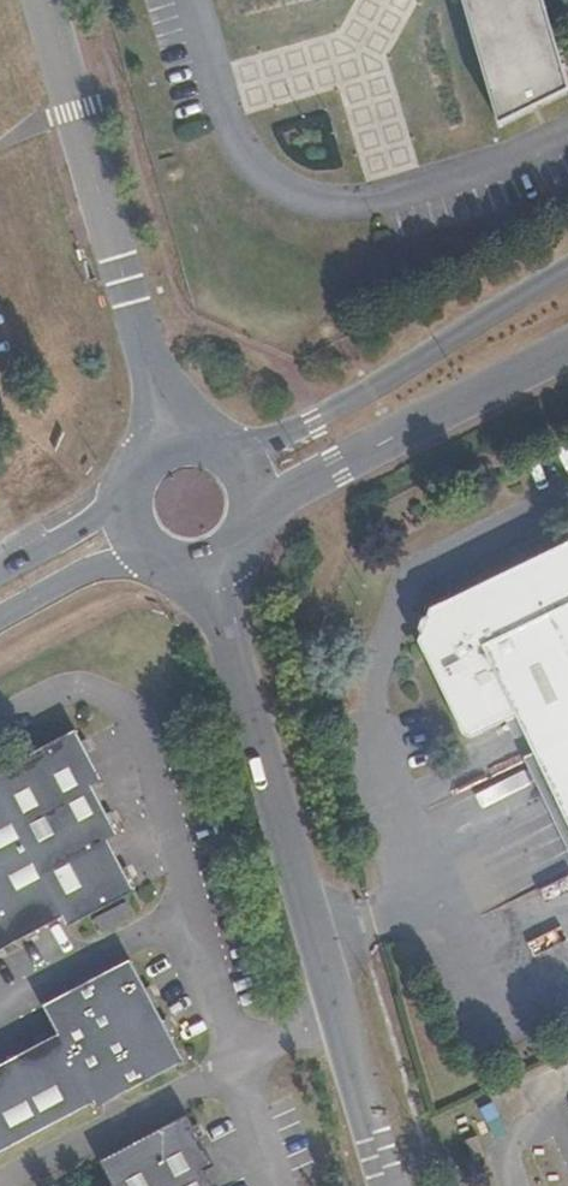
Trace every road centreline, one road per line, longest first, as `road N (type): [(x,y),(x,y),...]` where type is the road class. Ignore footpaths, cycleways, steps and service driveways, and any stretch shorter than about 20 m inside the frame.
road 1 (unclassified): [(392,1185),(205,570)]
road 2 (unclassified): [(43,0),(172,439)]
road 3 (tertiary): [(567,269),(316,423),(261,446),(231,448)]
road 4 (tertiary): [(259,515),(567,349)]
road 5 (tertiary): [(0,618),(104,566),(155,559)]
road 6 (tertiary): [(126,491),(0,572)]

